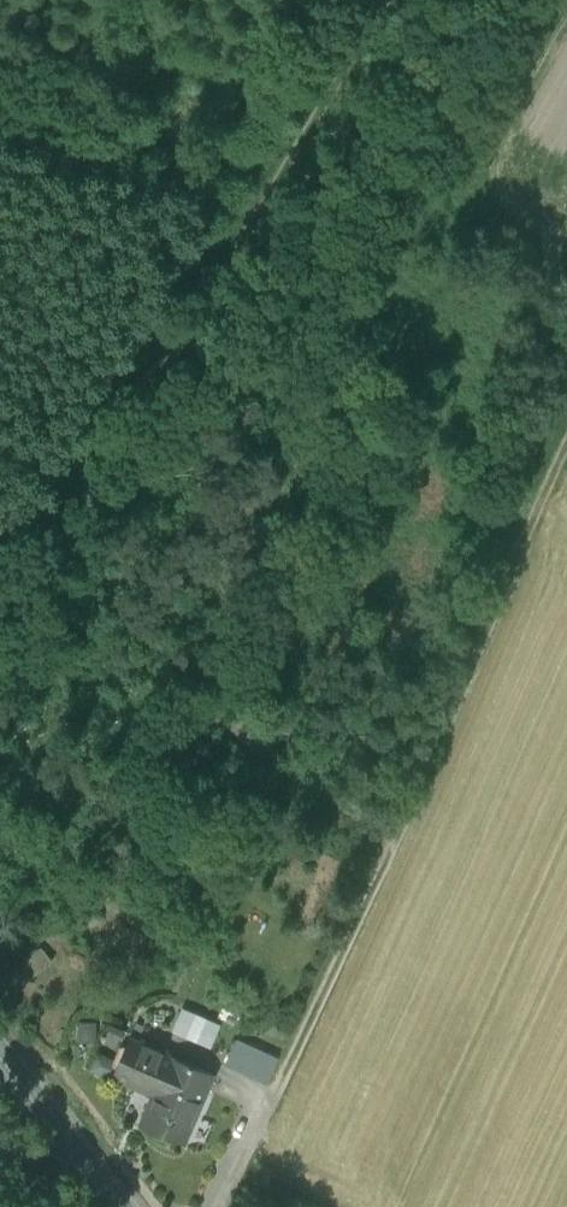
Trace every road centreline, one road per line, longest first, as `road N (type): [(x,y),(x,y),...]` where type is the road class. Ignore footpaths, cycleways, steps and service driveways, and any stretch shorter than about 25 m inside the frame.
road 1 (track): [(221,1206),(566,446)]
road 2 (track): [(391,0),(0,650)]
road 3 (tertiary): [(0,1058),(120,1206)]

